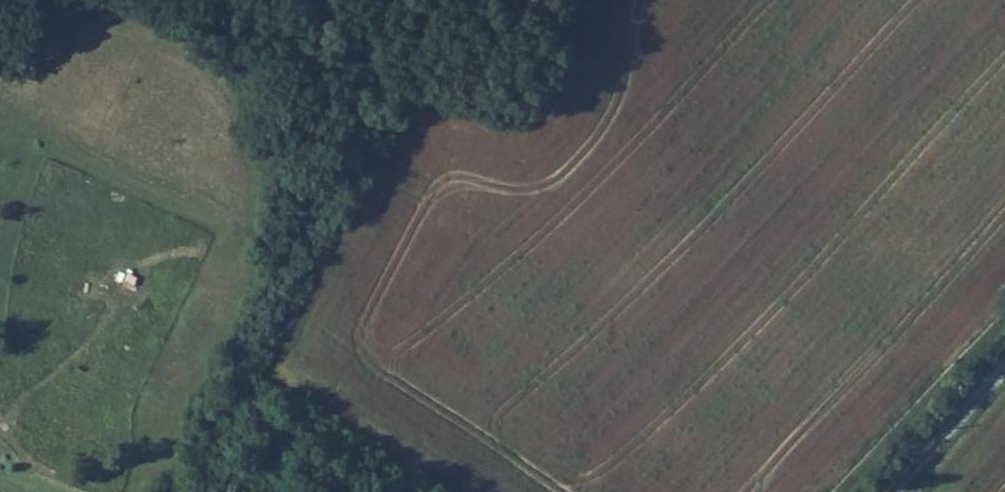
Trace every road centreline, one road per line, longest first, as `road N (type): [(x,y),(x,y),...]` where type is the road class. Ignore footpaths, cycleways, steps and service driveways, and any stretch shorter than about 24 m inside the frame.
road 1 (track): [(847,491),(1004,315)]

